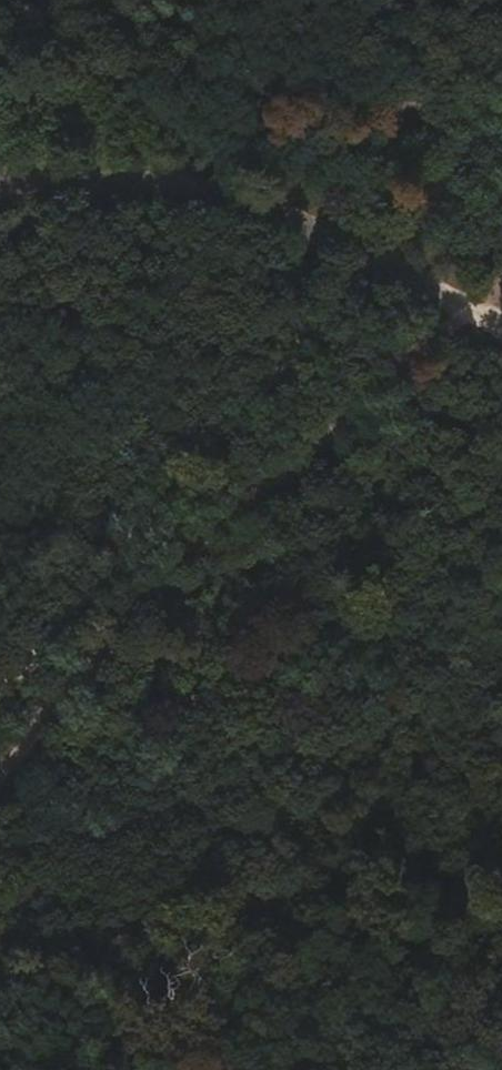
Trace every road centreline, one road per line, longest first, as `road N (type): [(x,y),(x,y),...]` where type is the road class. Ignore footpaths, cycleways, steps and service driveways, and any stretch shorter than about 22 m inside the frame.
road 1 (track): [(501,115),(101,570),(0,701)]

